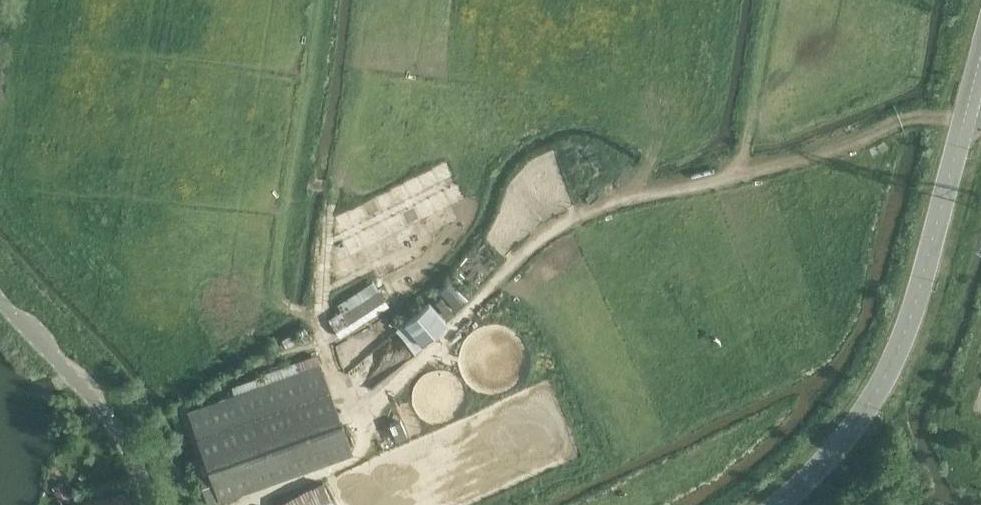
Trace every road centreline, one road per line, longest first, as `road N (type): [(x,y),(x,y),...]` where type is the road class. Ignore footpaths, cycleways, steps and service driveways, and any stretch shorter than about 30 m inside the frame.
road 1 (unclassified): [(782,504),(836,453),(904,336),(966,108)]
road 2 (unclassified): [(146,504),(134,464),(105,416),(0,298)]

